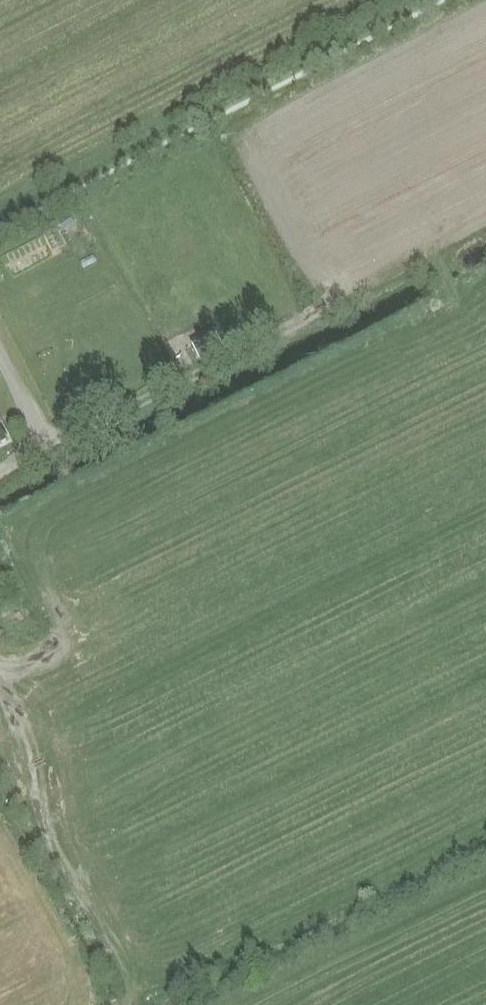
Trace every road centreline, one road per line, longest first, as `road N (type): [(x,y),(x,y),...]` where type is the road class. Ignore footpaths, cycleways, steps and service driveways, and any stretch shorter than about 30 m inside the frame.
road 1 (track): [(41,439),(85,428),(314,314),(329,297)]

